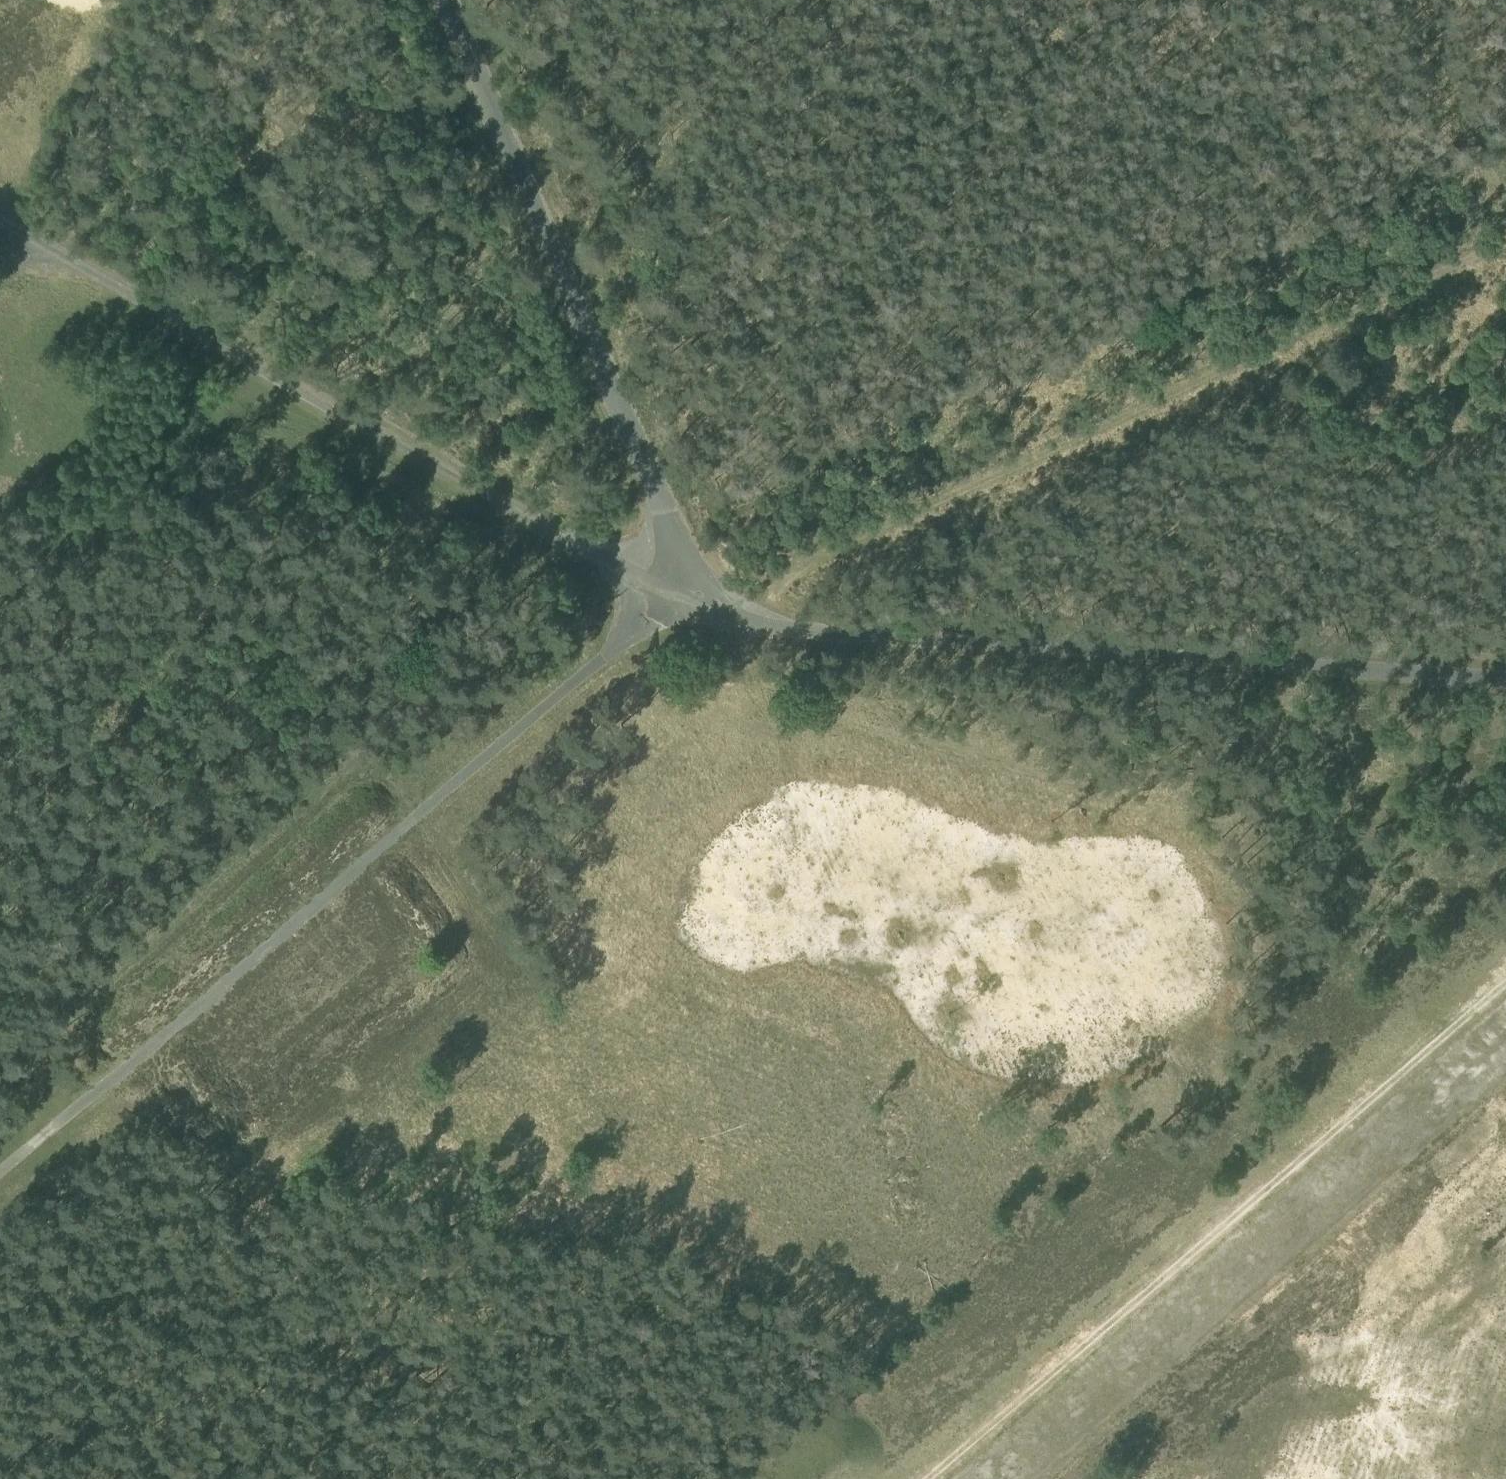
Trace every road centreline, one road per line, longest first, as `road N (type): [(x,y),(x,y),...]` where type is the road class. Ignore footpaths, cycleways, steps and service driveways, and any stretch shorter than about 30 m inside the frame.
road 1 (track): [(687,584),(0,1179)]
road 2 (track): [(715,611),(1505,247)]
road 3 (track): [(1505,684),(799,634),(735,620),(687,584)]
road 4 (track): [(0,224),(670,601)]
road 5 (track): [(929,1478),(1505,985)]
road 6 (track): [(687,584),(657,495),(442,0)]

